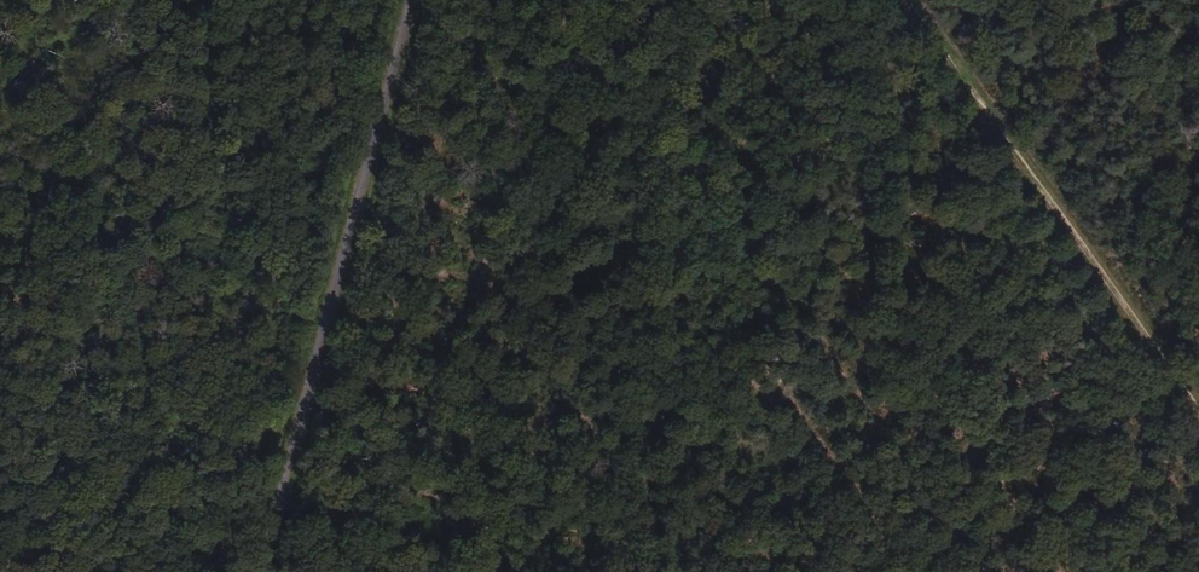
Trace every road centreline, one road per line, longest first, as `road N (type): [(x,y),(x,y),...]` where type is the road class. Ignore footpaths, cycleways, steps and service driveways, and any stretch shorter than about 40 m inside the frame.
road 1 (unclassified): [(410,0),(258,571)]
road 2 (track): [(1198,412),(903,0)]

